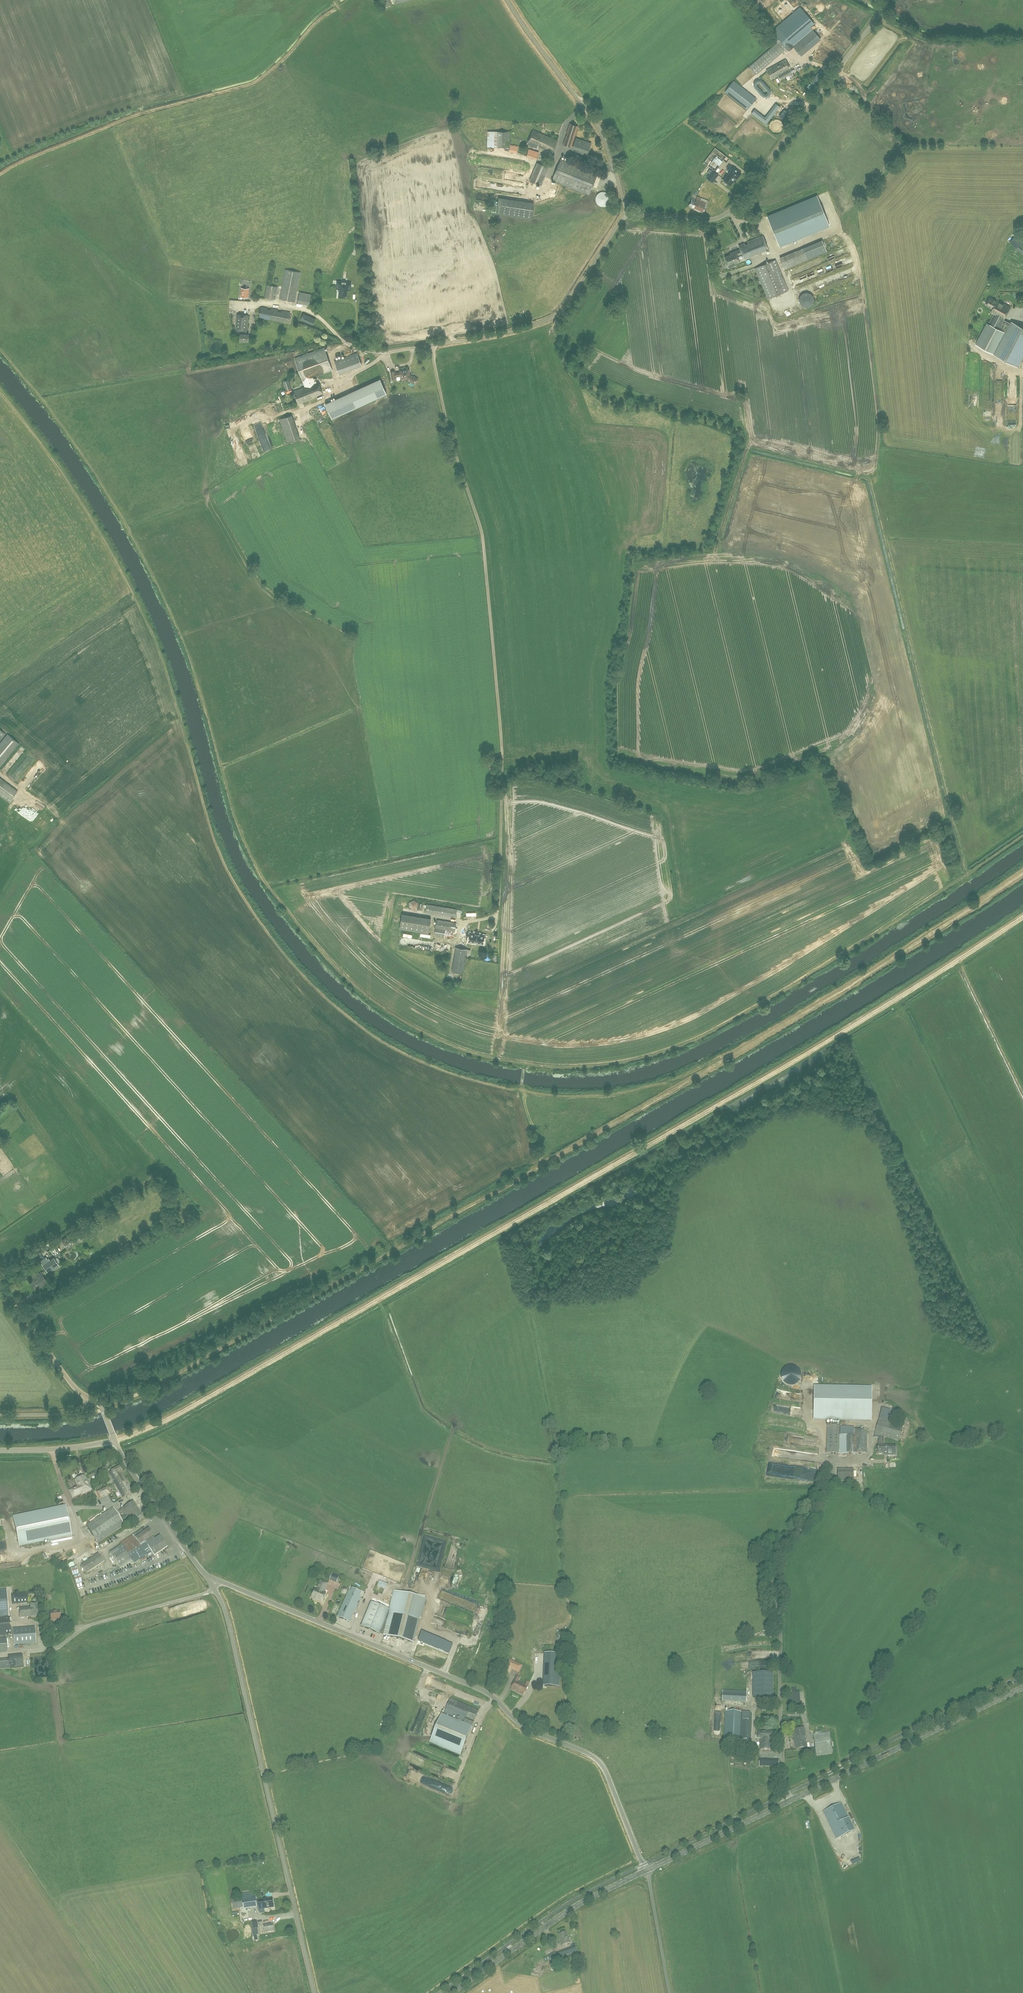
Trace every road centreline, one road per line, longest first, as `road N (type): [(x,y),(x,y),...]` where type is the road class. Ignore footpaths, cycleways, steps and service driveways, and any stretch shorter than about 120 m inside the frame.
road 1 (track): [(115,1440),(175,1416),(614,1166),(1022,918)]
road 2 (track): [(100,1405),(184,1371),(721,1062)]
road 3 (unclassified): [(646,1870),(591,1755),(525,1728),(478,1688),(214,1582)]
road 4 (unclassified): [(314,1992),(214,1582)]
road 5 (unclassified): [(626,213),(708,220),(728,211),(886,0)]
road 6 (track): [(721,1062),(1022,873)]
road 7 (tertiary): [(789,1801),(1022,1687)]
road 8 (unclassified): [(506,0),(592,119),(626,213)]
road 9 (unclassified): [(437,344),(559,313),(626,213)]
road 10 (unclassified): [(789,1801),(772,1557)]
road 11 (tertiary): [(451,1992),(576,1906),(646,1870)]
road 12 (unclassified): [(214,1582),(115,1440)]
road 13 (track): [(456,1425),(405,1585)]
road 14 (tertiary): [(646,1870),(789,1801)]
road 15 (unclassified): [(92,1400),(71,1384),(0,1282)]
road 16 (unclassified): [(670,1992),(646,1870)]

